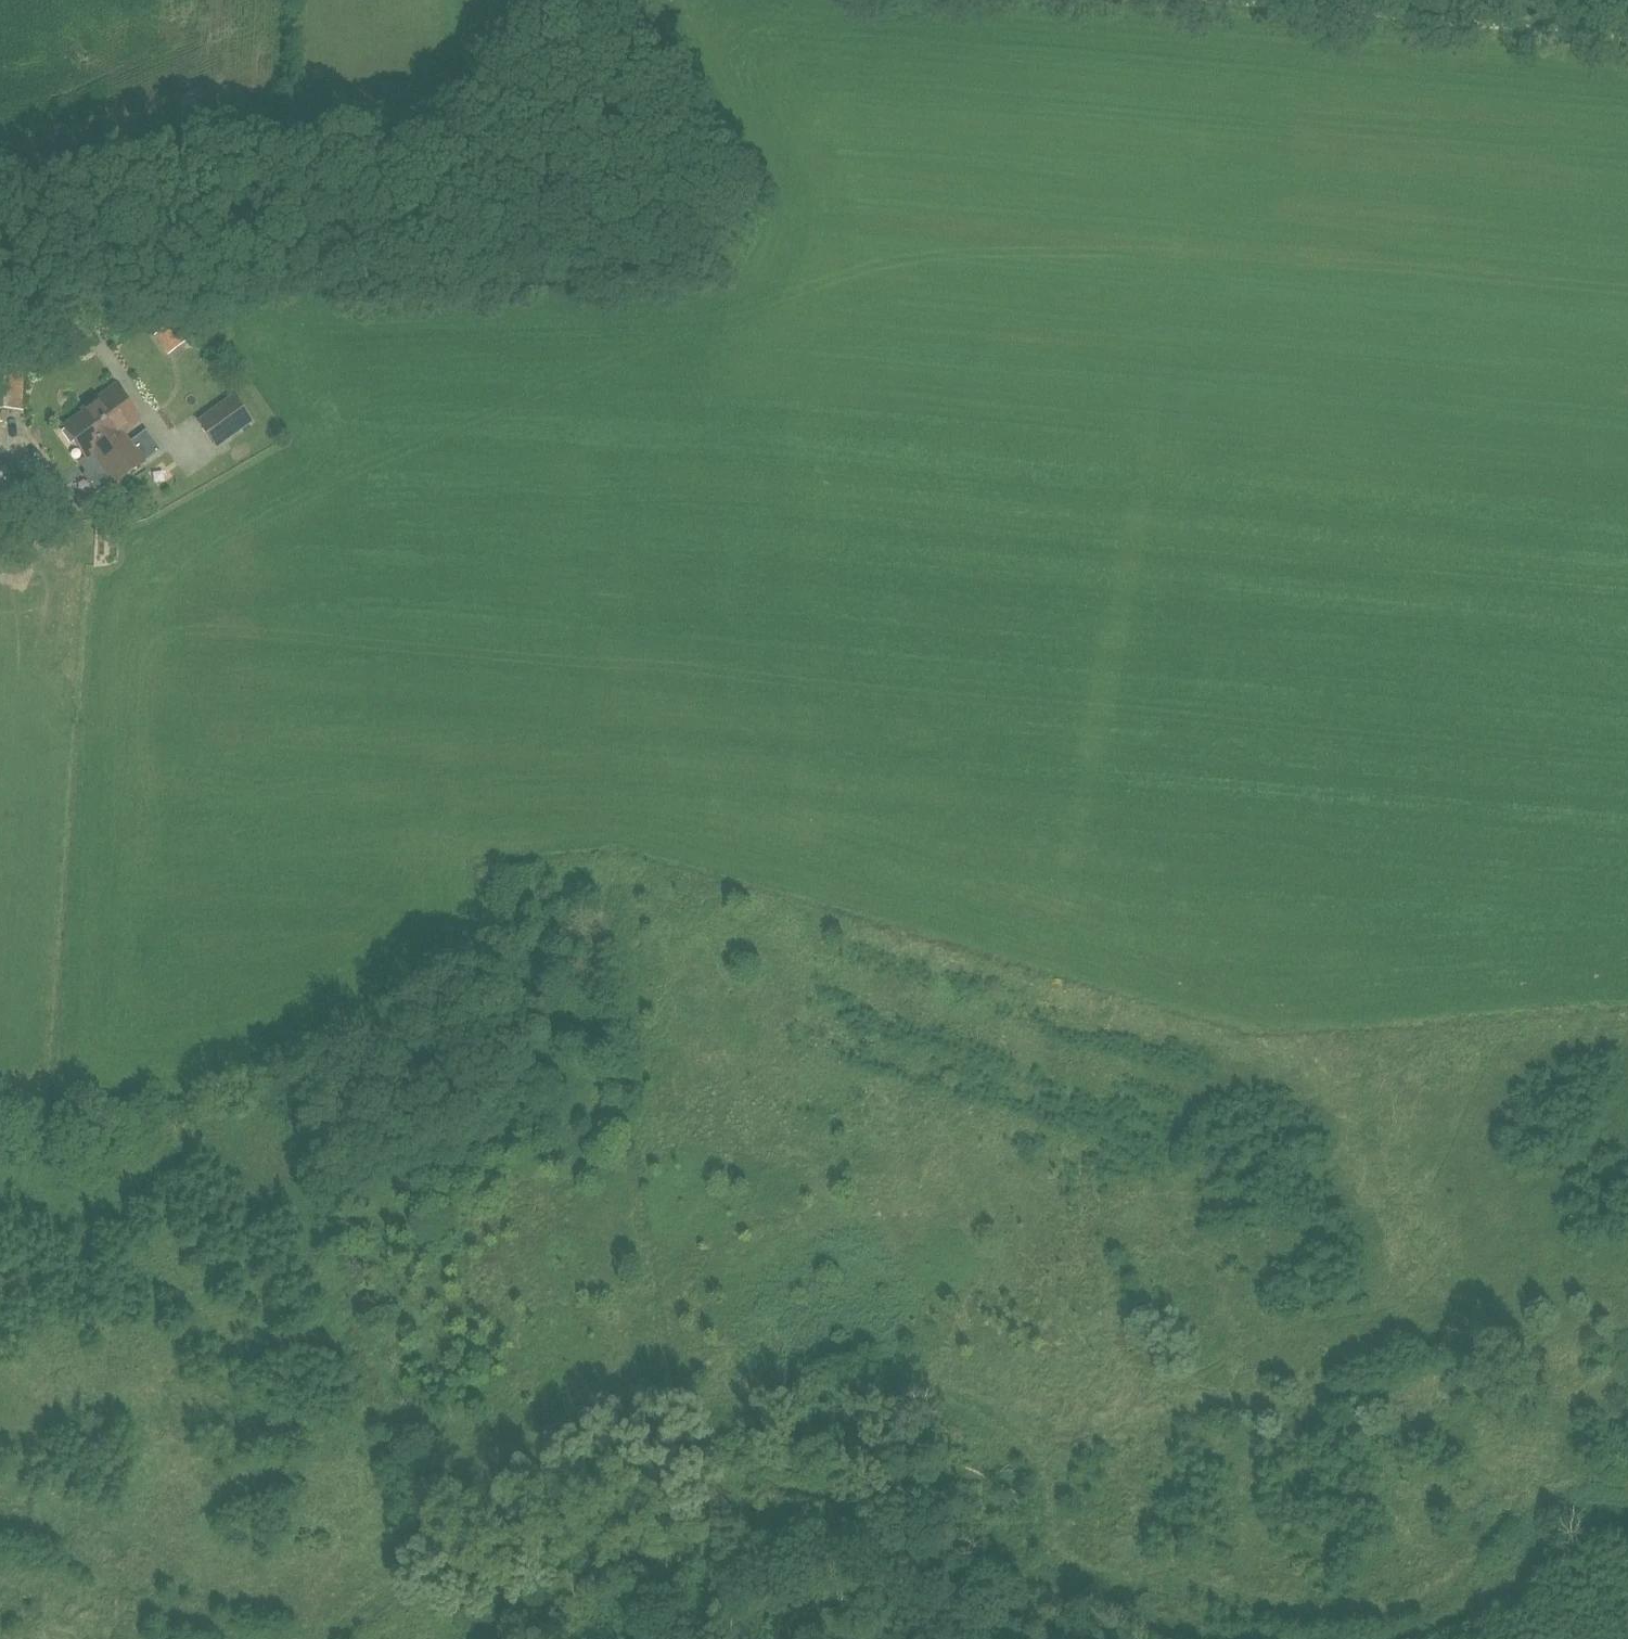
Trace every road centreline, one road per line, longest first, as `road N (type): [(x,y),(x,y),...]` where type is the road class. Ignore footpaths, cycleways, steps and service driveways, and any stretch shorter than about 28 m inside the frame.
road 1 (track): [(111,302),(375,274),(636,263),(722,249),(741,217),(735,184),(631,0)]

